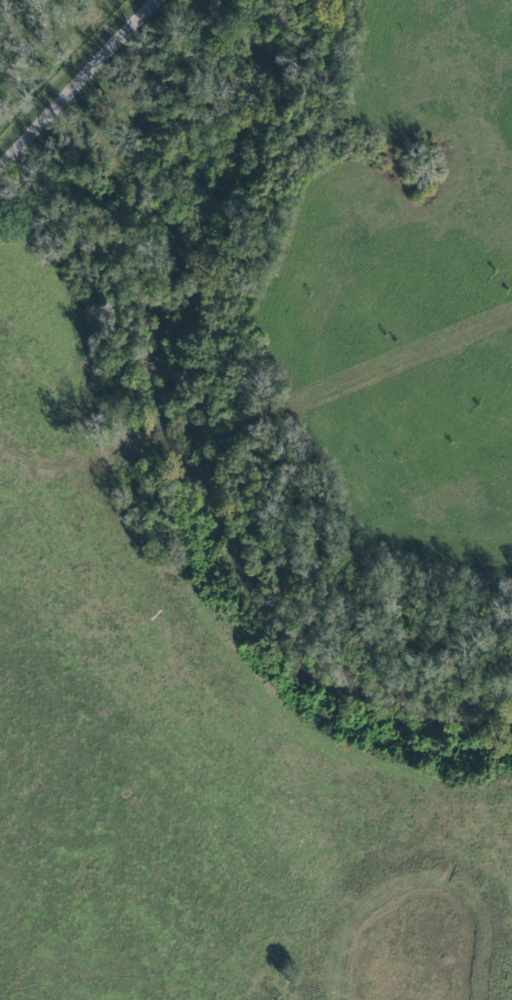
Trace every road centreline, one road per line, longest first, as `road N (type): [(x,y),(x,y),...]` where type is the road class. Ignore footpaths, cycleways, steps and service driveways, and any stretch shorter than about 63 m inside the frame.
road 1 (residential): [(0,168),(156,0)]

